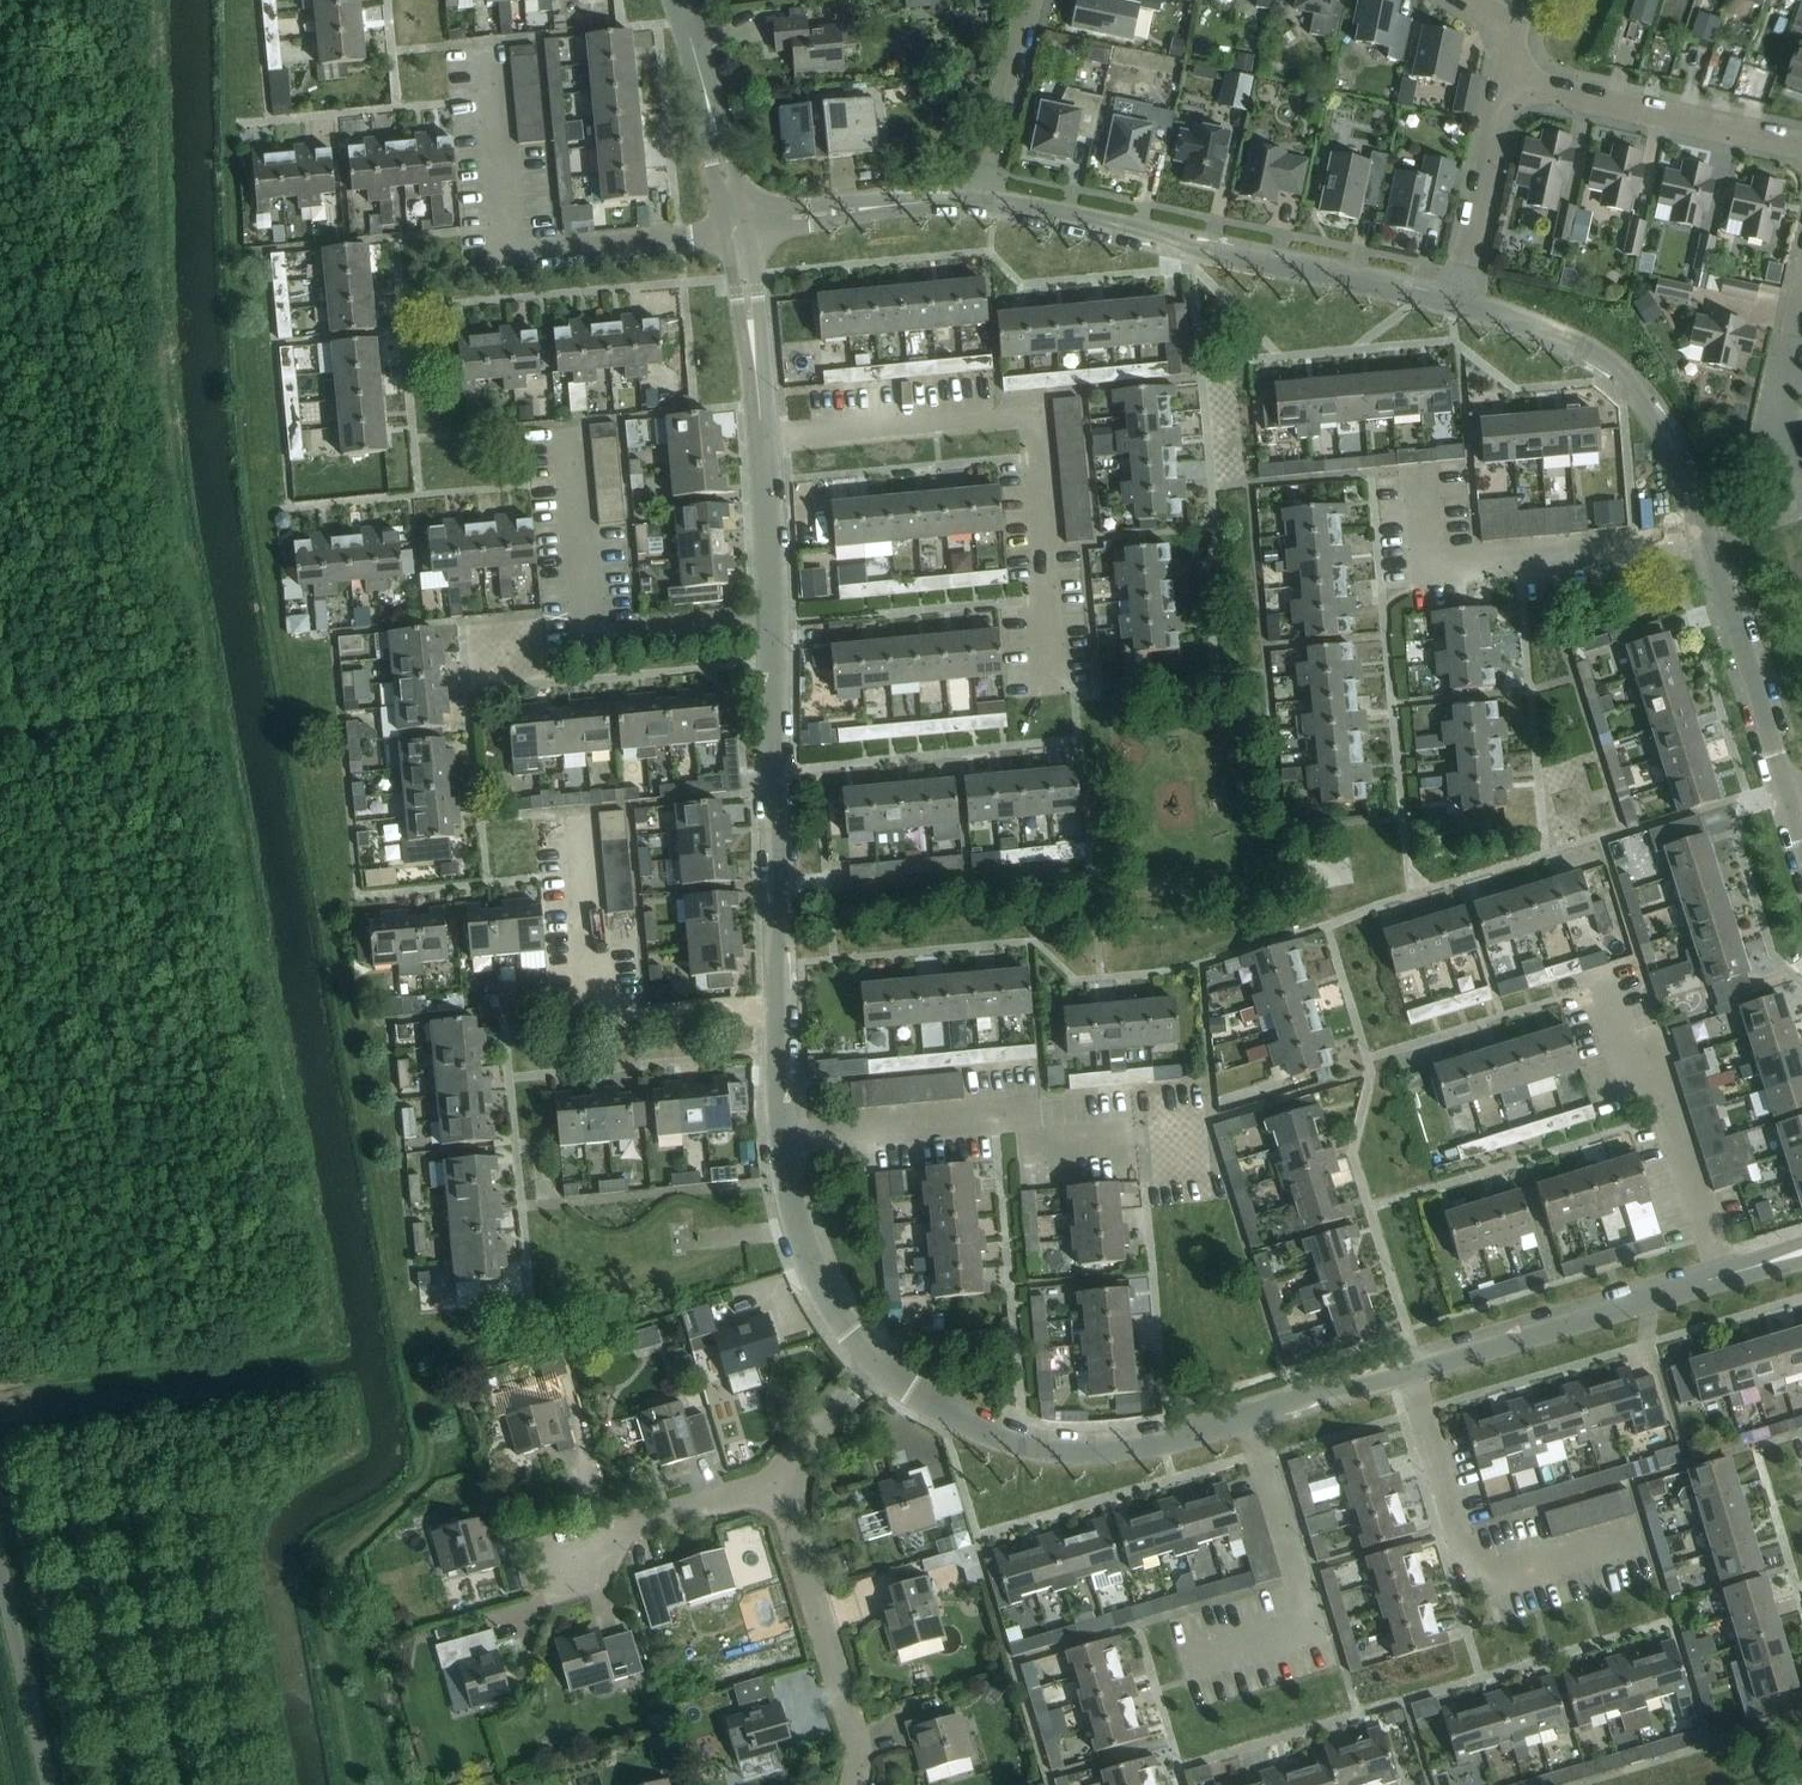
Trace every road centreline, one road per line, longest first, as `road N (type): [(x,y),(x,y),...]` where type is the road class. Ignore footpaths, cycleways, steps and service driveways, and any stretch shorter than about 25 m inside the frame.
road 1 (residential): [(1049,688),(1028,422),(768,443)]
road 2 (unclassified): [(1459,300),(975,204)]
road 3 (residential): [(743,228),(509,256),(486,39)]
road 4 (residential): [(788,1132),(1054,1115),(1056,1143),(1208,1132)]
road 5 (residential): [(785,1009),(588,1021),(578,812)]
road 6 (residential): [(780,619),(584,630),(573,422)]
road 7 (unclassified): [(879,1364),(946,1412),(1024,1446),(1077,1452),(1133,1446),(1252,1416)]
road 8 (residential): [(1645,1535),(1480,1585),(1414,1368)]
road 9 (unclassified): [(780,619),(785,1009)]
road 10 (residential): [(1703,542),(1429,565),(1420,469)]
road 11 (unclassified): [(1703,542),(1669,451),(1623,378),(1544,332),(1459,300)]
road 12 (residential): [(1187,1653),(1310,1618),(1252,1416)]
road 13 (unclassified): [(1414,1368),(1717,1277)]
road 14 (residential): [(853,1784),(857,1763),(779,1479)]
road 15 (residential): [(1623,980),(1717,1277)]
road 16 (residential): [(1801,143),(1508,84)]
road 17 (unclassified): [(1786,801),(1703,542)]
road 18 (unclassified): [(788,1132),(807,1250),(879,1364)]
road 19 (residential): [(551,1548),(779,1479)]
road 20 (unclassified): [(680,0),(743,228)]
road 21 (unclassified): [(975,204),(927,201),(743,228)]
road 22 (unclassified): [(50,1784),(0,1558)]
road 23 (residential): [(1508,84),(1459,300)]
road 24 (unclassified): [(743,228),(768,443)]
road 25 (residential): [(975,204),(1030,0)]
road 26 (residential): [(1801,491),(1777,419),(1801,301)]
road 27 (unclassified): [(768,443),(780,619)]
road 28 (unclassified): [(1252,1416),(1414,1368)]
road 29 (residential): [(779,1479),(879,1364)]
road 30 (unclassified): [(785,1009),(788,1132)]

